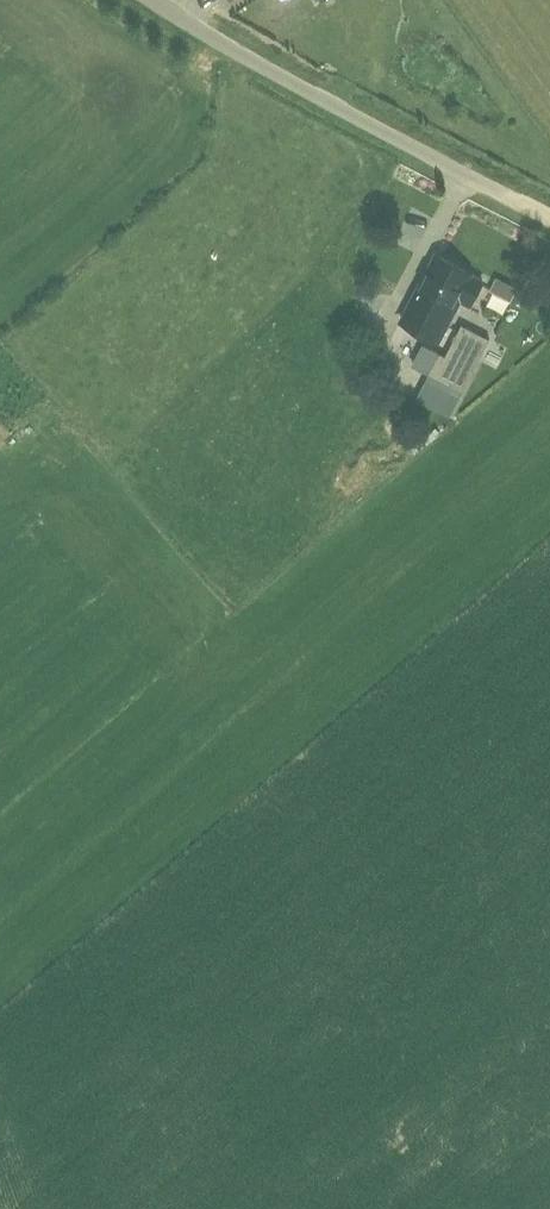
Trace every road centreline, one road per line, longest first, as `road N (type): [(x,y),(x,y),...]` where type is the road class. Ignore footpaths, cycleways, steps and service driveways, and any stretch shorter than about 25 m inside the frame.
road 1 (residential): [(502,196),(329,108),(151,0)]

